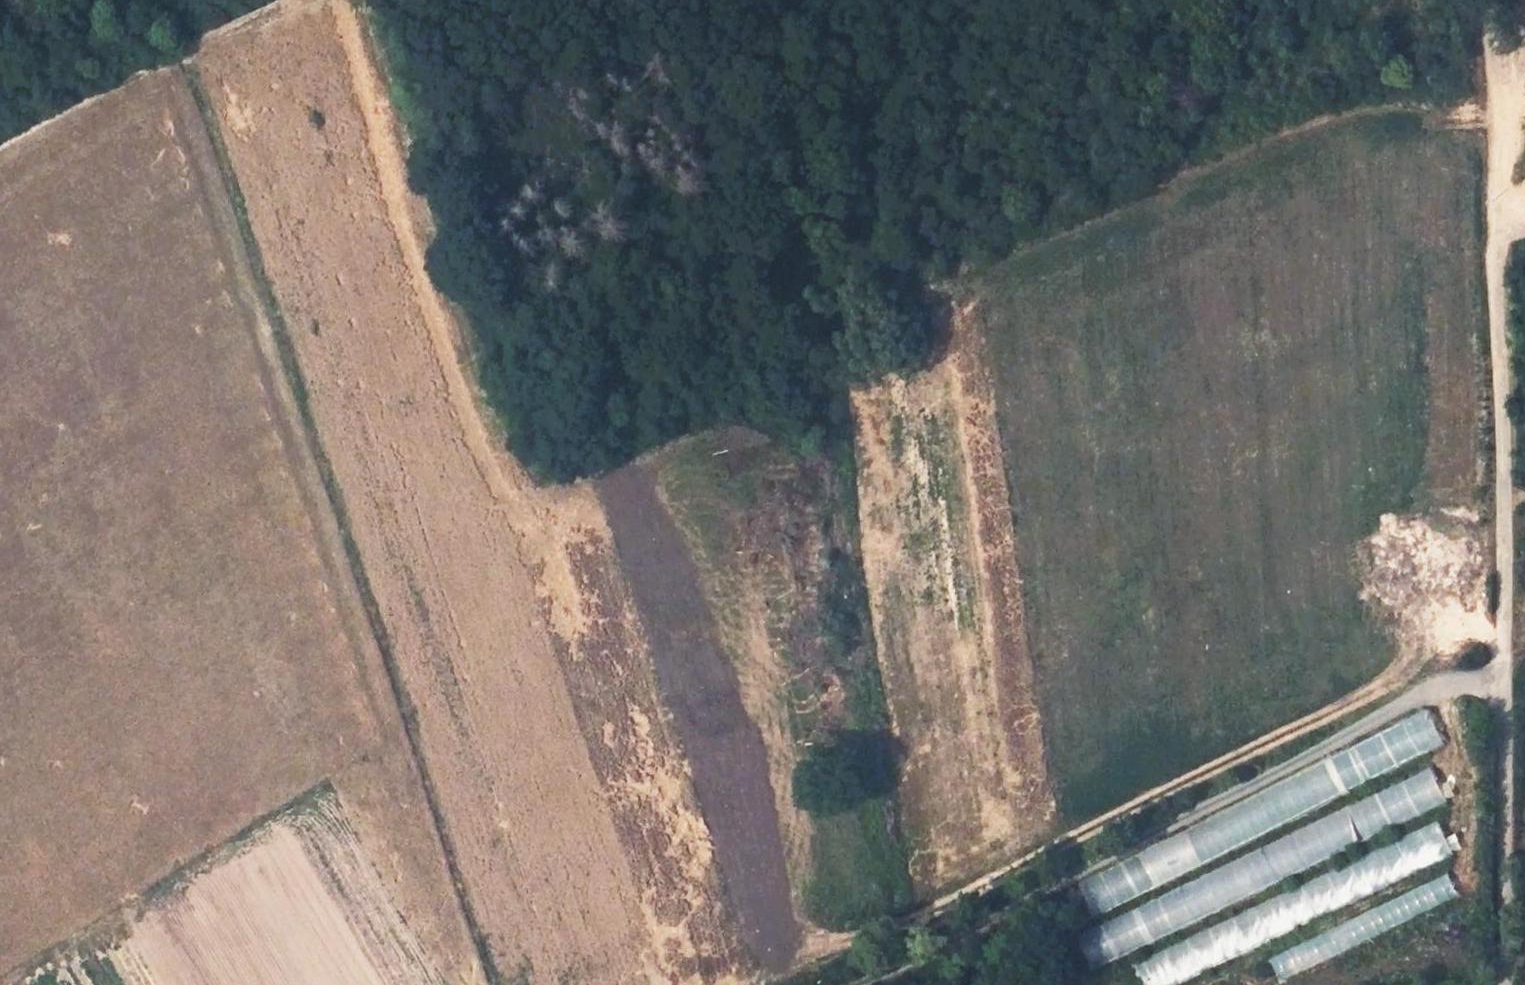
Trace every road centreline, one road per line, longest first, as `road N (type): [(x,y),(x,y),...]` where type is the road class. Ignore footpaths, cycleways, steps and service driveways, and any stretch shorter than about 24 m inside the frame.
road 1 (track): [(1490,0),(1503,677),(1454,688),(859,984)]
road 2 (unclassified): [(1503,677),(1503,984)]

